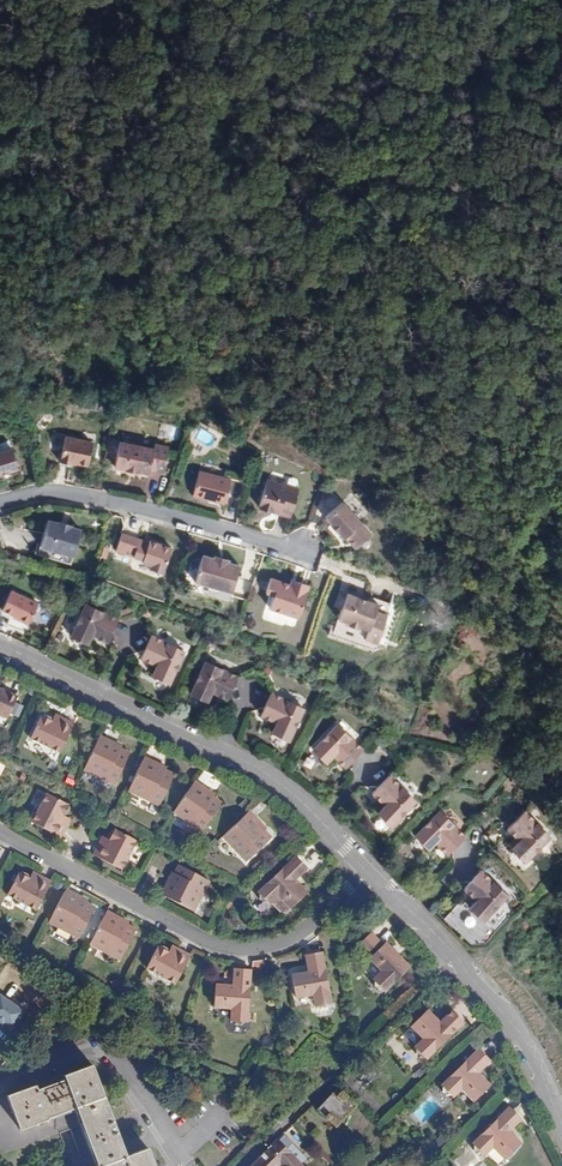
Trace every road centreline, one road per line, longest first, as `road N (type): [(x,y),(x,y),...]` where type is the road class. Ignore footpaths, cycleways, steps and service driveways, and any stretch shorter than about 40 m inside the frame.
road 1 (residential): [(0,832),(229,947),(288,939),(367,870)]
road 2 (residential): [(0,503),(74,494),(303,548)]
road 3 (residential): [(411,913),(507,1014),(561,1115)]
road 4 (track): [(364,17),(451,87),(561,124)]
road 5 (residential): [(513,800),(469,843),(469,861),(411,913)]
road 6 (residential): [(105,699),(224,753)]

